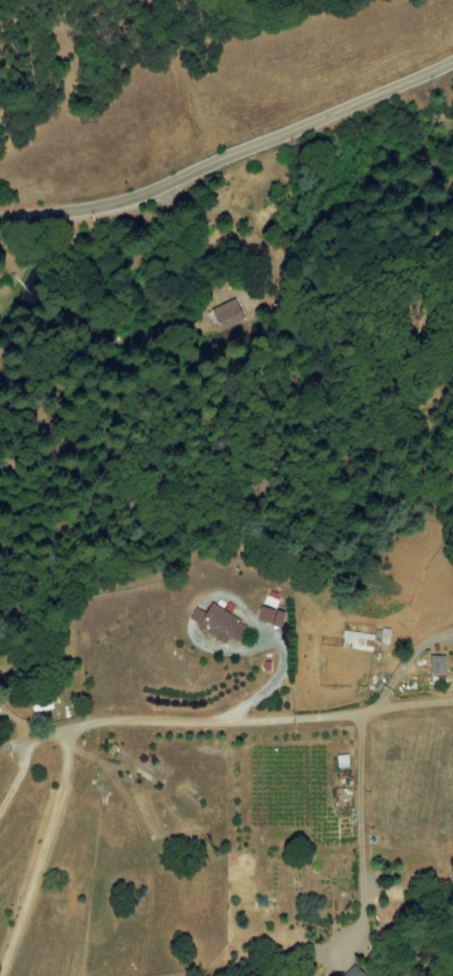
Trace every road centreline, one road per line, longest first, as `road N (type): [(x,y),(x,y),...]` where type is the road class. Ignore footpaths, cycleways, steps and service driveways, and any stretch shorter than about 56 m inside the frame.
road 1 (tertiary): [(0,221),(158,192),(452,59)]
road 2 (residential): [(76,727),(452,704)]
road 3 (residential): [(6,975),(76,727)]

